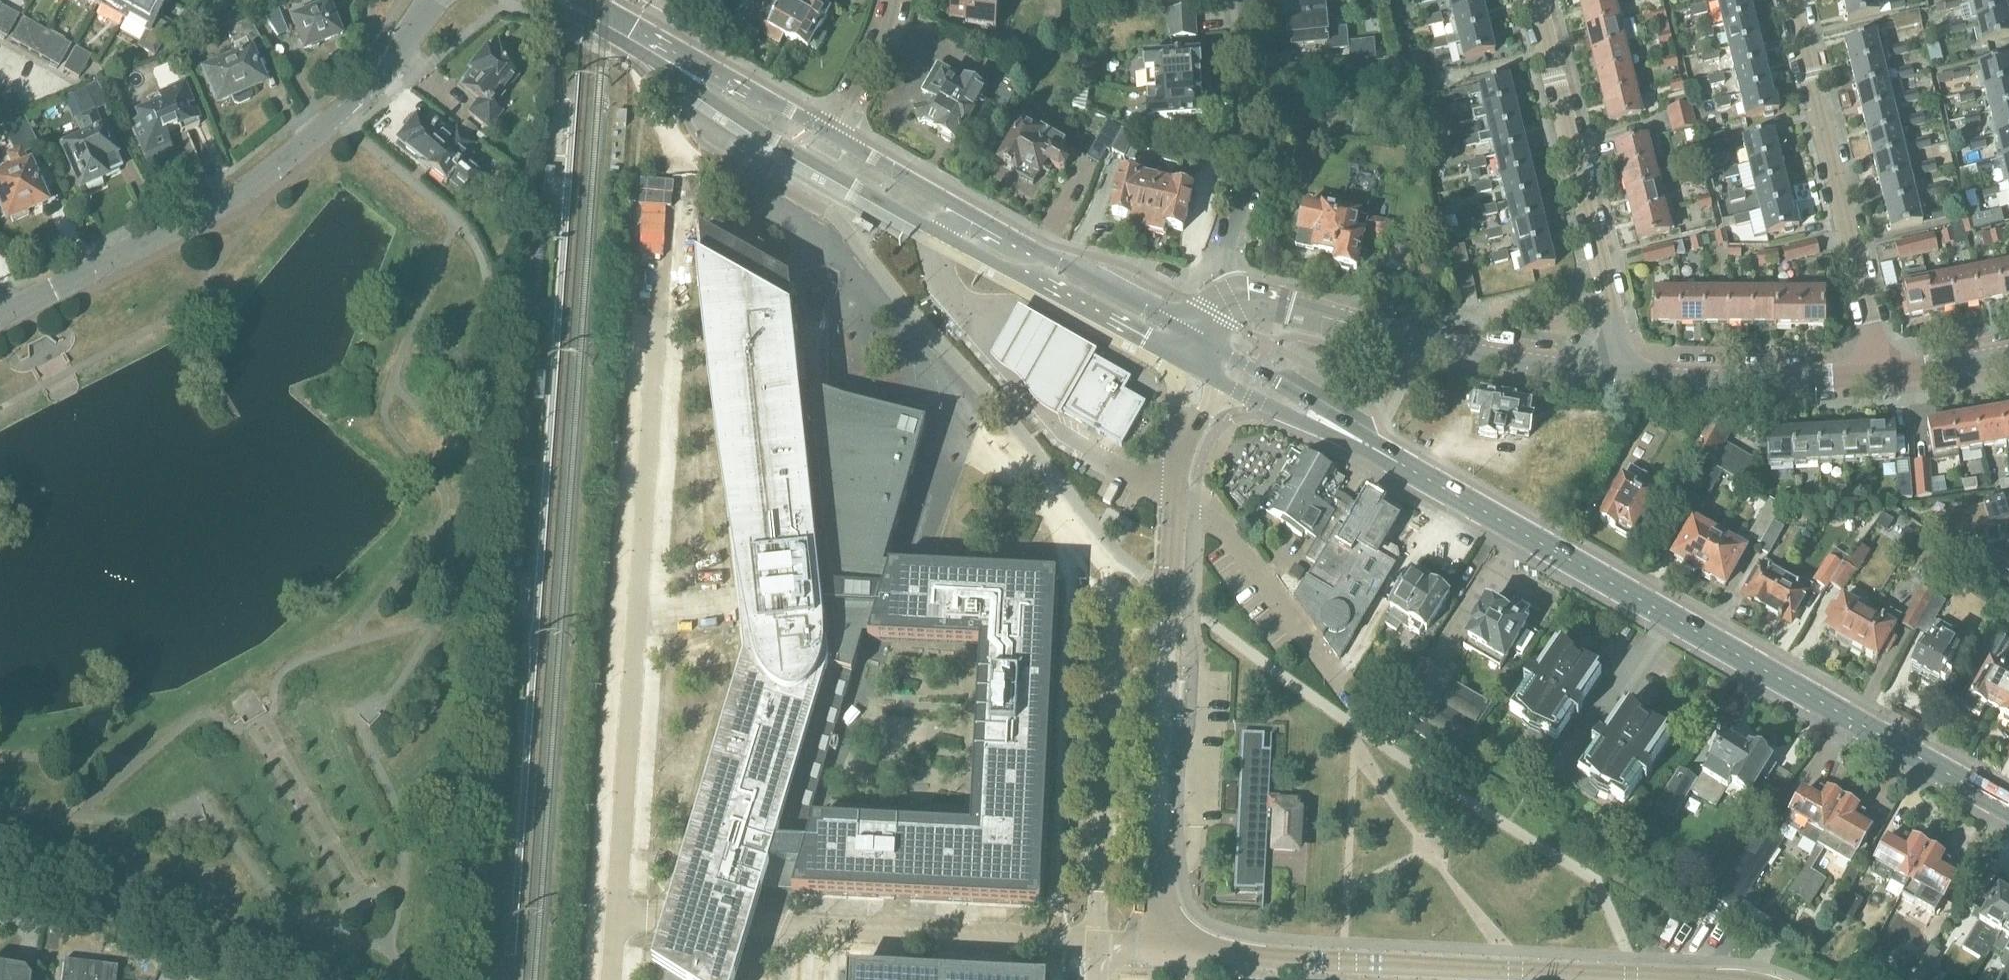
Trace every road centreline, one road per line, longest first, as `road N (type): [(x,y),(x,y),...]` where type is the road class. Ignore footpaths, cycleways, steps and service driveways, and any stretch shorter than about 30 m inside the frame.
road 1 (secondary): [(1203,358),(2008,810)]
road 2 (unclassified): [(1178,928),(1157,879),(1175,491),(1203,358)]
road 3 (residential): [(437,0),(367,89),(261,179),(0,317)]
road 4 (unclassified): [(1655,979),(1268,961),(1206,949),(1178,928)]
road 5 (unclassified): [(617,918),(1098,940)]
road 6 (secondary): [(799,134),(1203,358)]
road 7 (residential): [(1792,0),(1880,374)]
road 8 (tertiary): [(1238,299),(1614,373)]
road 9 (residential): [(1614,373),(1616,333),(1535,0)]
road 10 (residential): [(1238,299),(1227,249),(1251,174),(1256,116),(1242,0)]
road 11 (secondary): [(562,0),(799,134)]
road 12 (tertiary): [(1614,373),(1718,381),(1880,374)]
road 13 (residential): [(892,0),(877,52),(837,123),(799,134)]
road 14 (tertiary): [(1880,374),(2008,355)]

